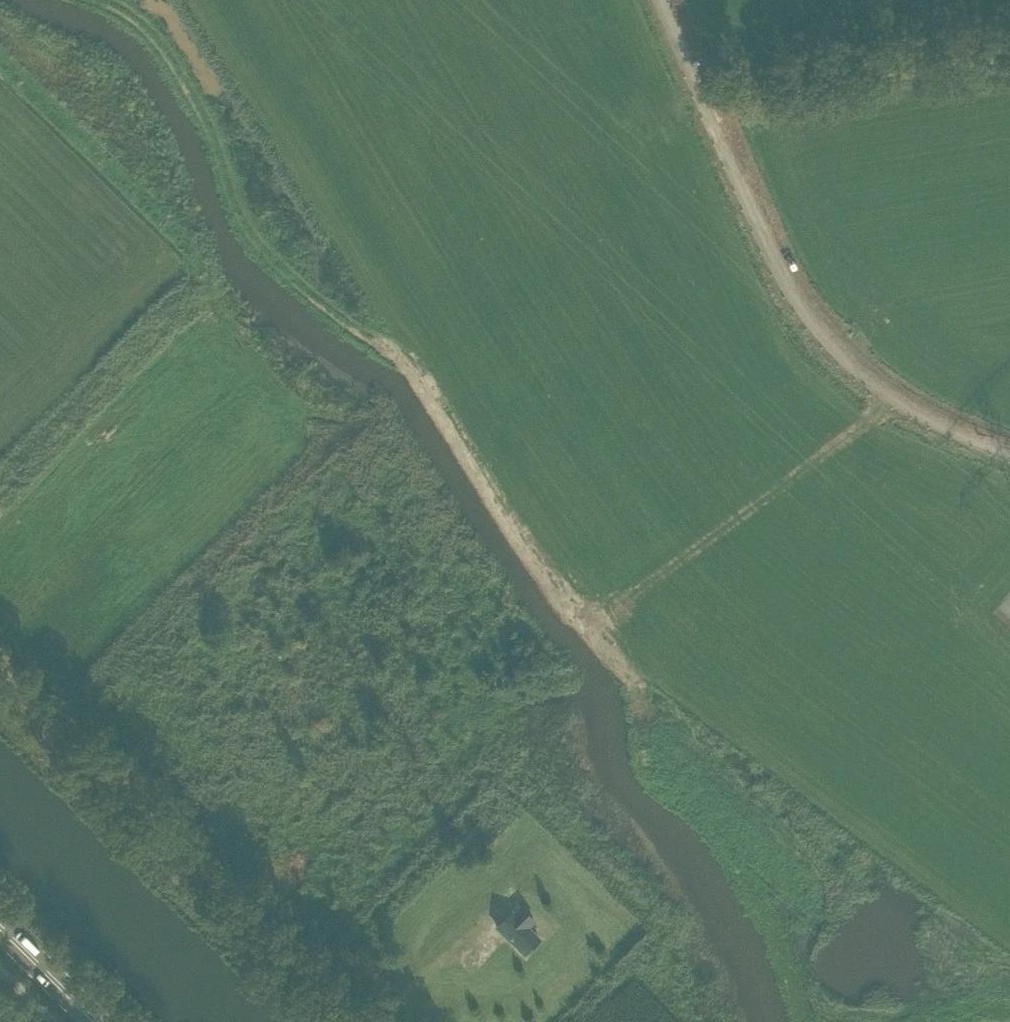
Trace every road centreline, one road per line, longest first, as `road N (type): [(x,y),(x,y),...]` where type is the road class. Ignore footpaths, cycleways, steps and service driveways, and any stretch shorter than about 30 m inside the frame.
road 1 (unclassified): [(1009,458),(893,412),(809,341),(736,221),(643,0)]
road 2 (track): [(357,1021),(0,670)]
road 3 (track): [(1009,31),(682,91)]
road 4 (primary): [(99,1021),(0,925)]

